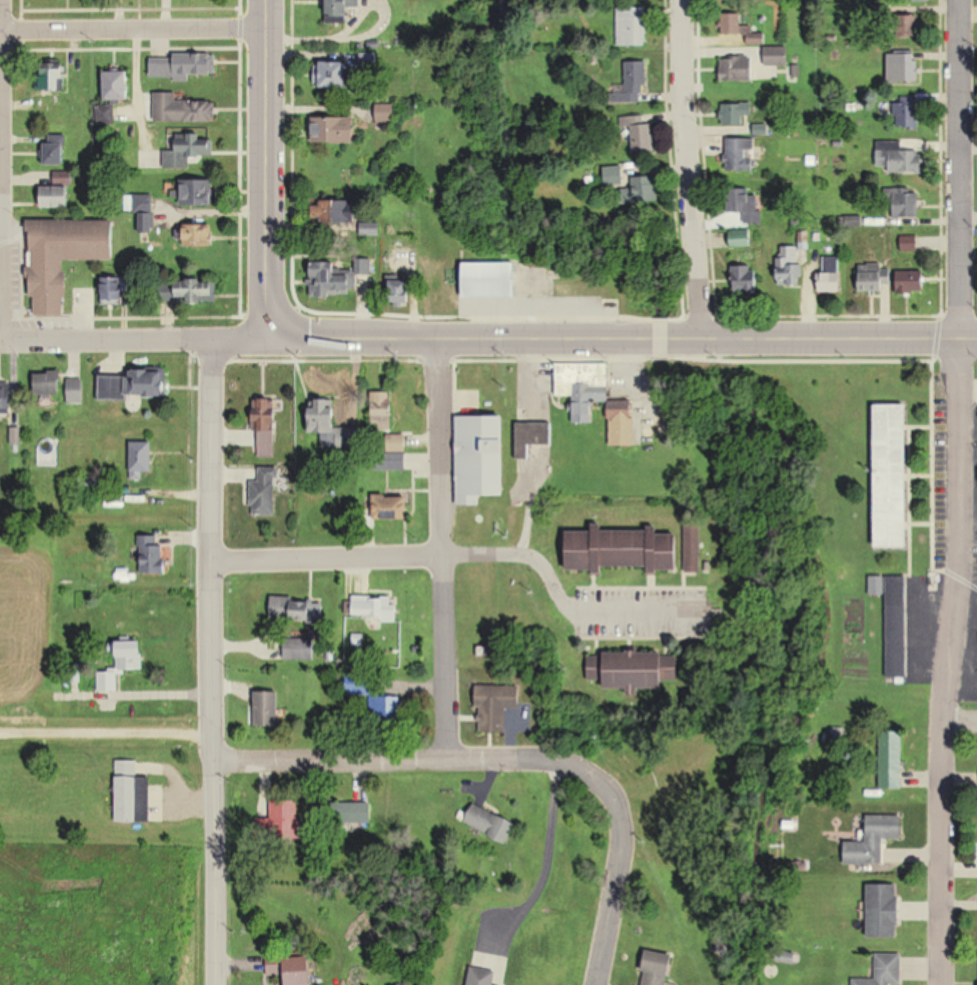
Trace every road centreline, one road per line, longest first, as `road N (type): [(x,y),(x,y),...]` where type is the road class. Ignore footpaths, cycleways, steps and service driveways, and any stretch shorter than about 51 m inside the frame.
road 1 (primary): [(976,340),(276,342)]
road 2 (residential): [(938,984),(942,740),(959,576),(959,340)]
road 3 (secondary): [(218,984),(209,342)]
road 4 (residential): [(210,562),(528,555),(571,608),(588,615),(698,615)]
road 5 (residential): [(212,767),(538,755),(582,764),(609,784),(621,806),(617,881)]
road 6 (residential): [(437,342),(446,757)]
road 7 (primary): [(276,342),(266,281),(266,0)]
road 8 (residential): [(959,340),(955,0)]
road 9 (residential): [(699,337),(684,0)]
road 10 (residential): [(266,28),(0,28)]
road 11 (residential): [(0,341),(209,342)]

